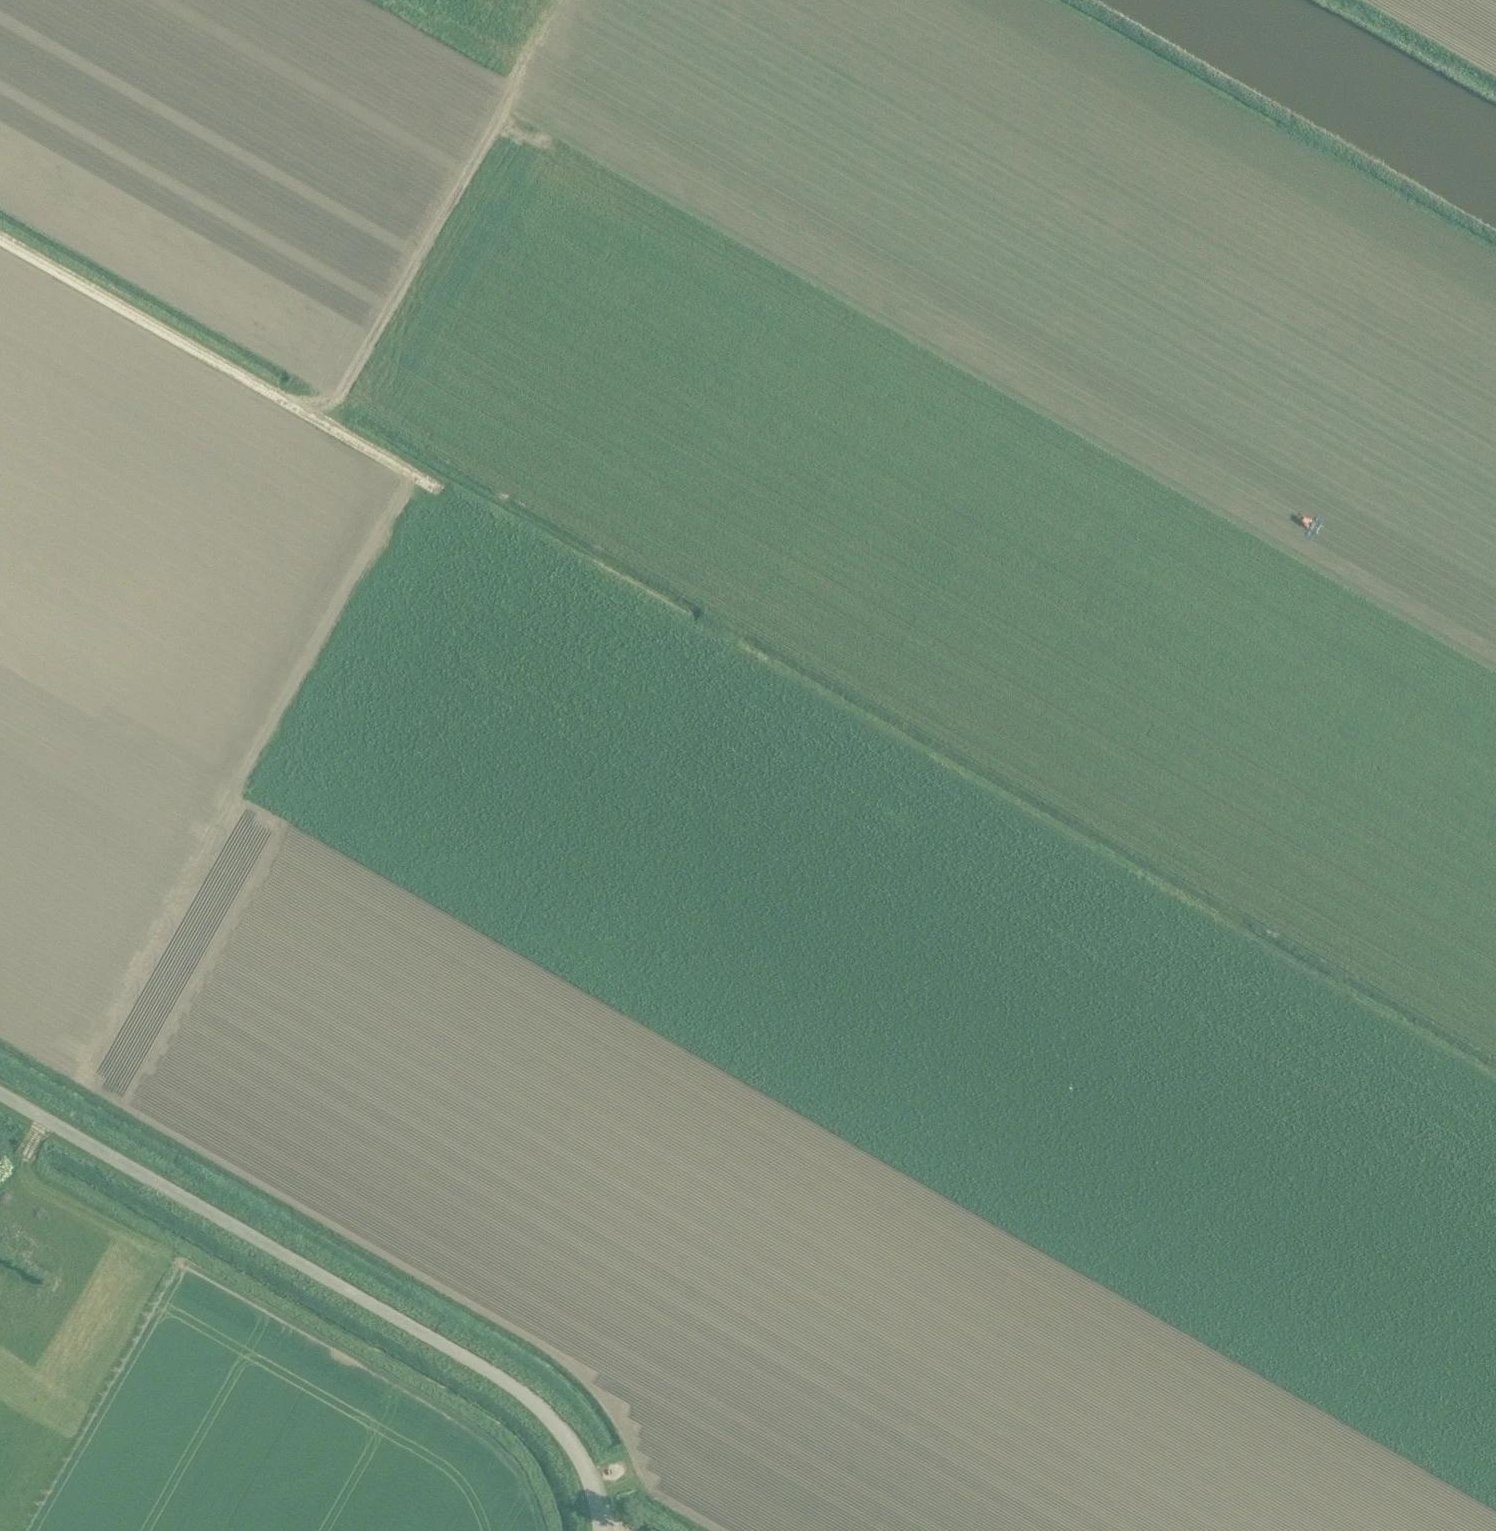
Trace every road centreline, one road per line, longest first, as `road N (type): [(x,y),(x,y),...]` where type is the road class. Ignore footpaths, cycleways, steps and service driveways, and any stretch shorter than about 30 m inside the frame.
road 1 (unclassified): [(600,1530),(593,1492),(571,1444),(514,1387),(0,1092)]

